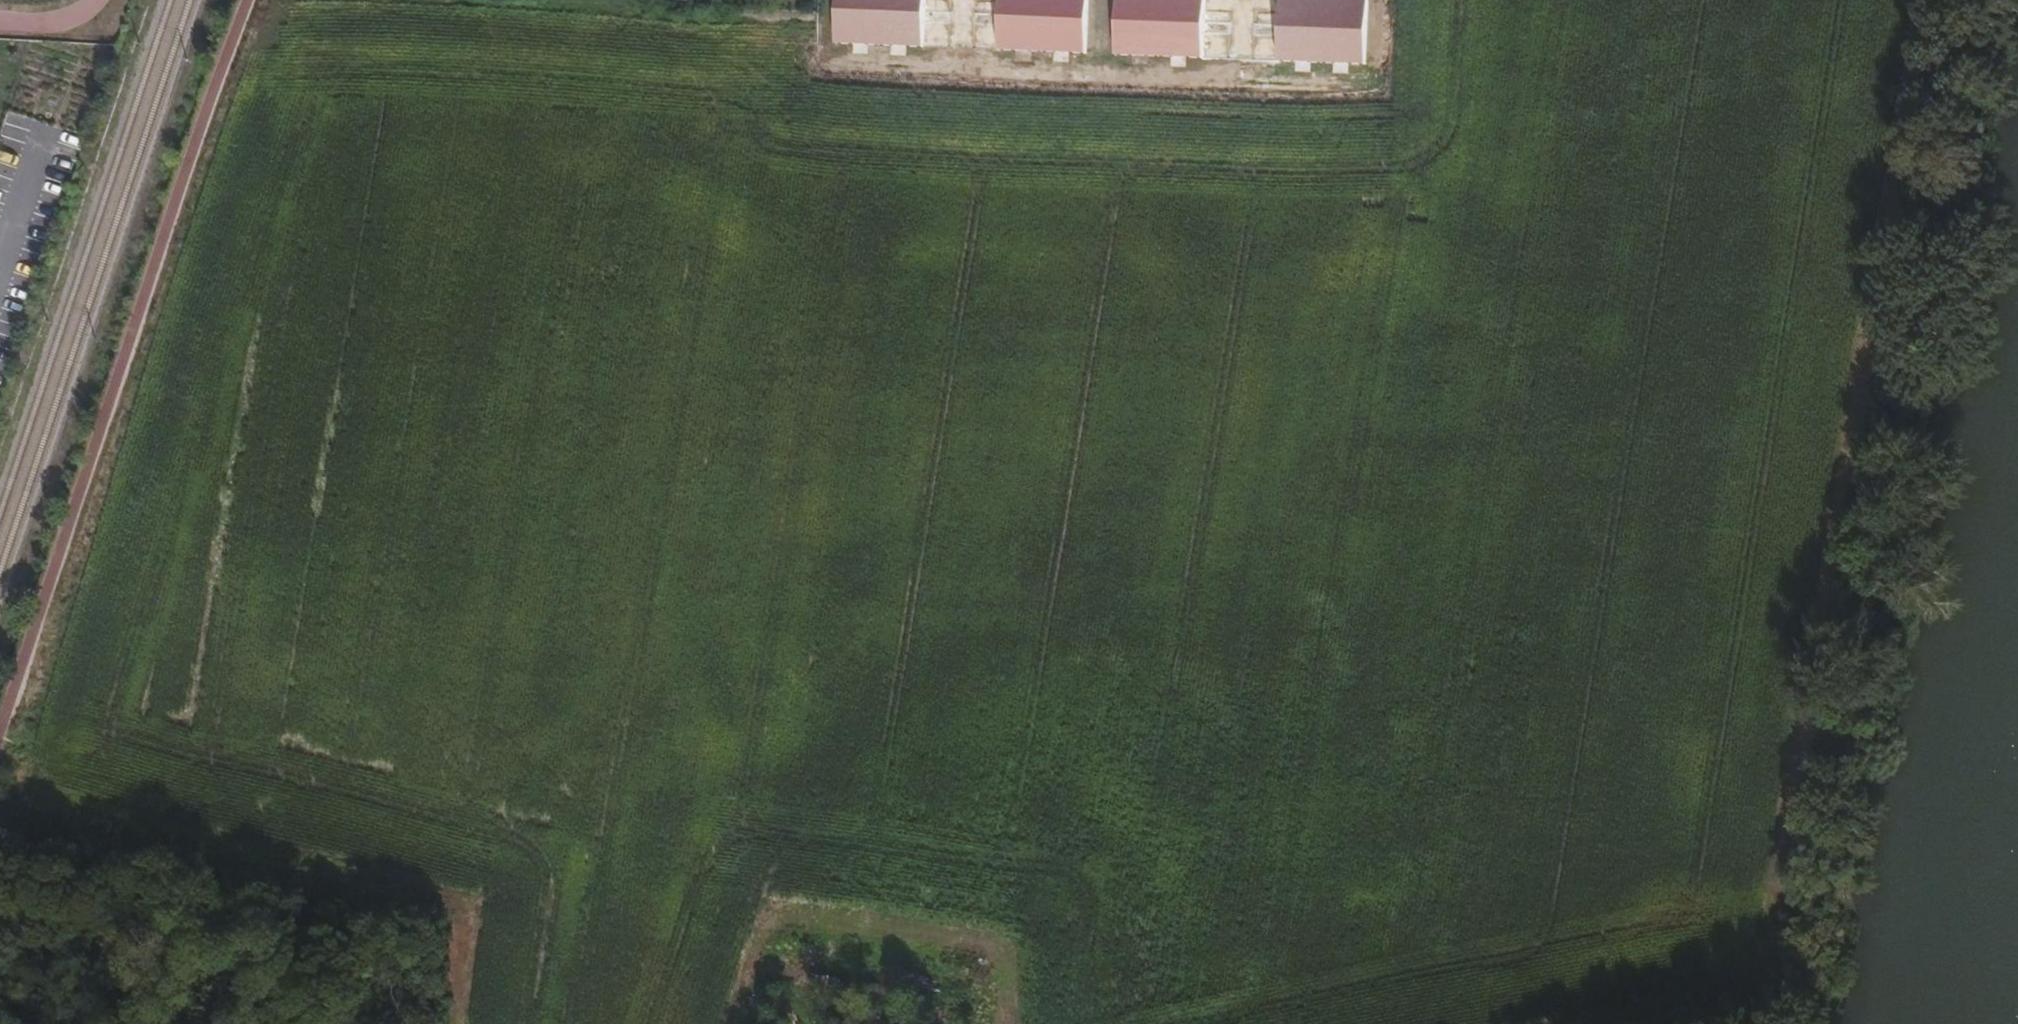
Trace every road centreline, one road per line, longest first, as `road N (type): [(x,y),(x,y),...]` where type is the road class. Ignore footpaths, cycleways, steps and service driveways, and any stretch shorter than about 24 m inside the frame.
road 1 (track): [(1793,1023),(1902,411),(1964,0)]

